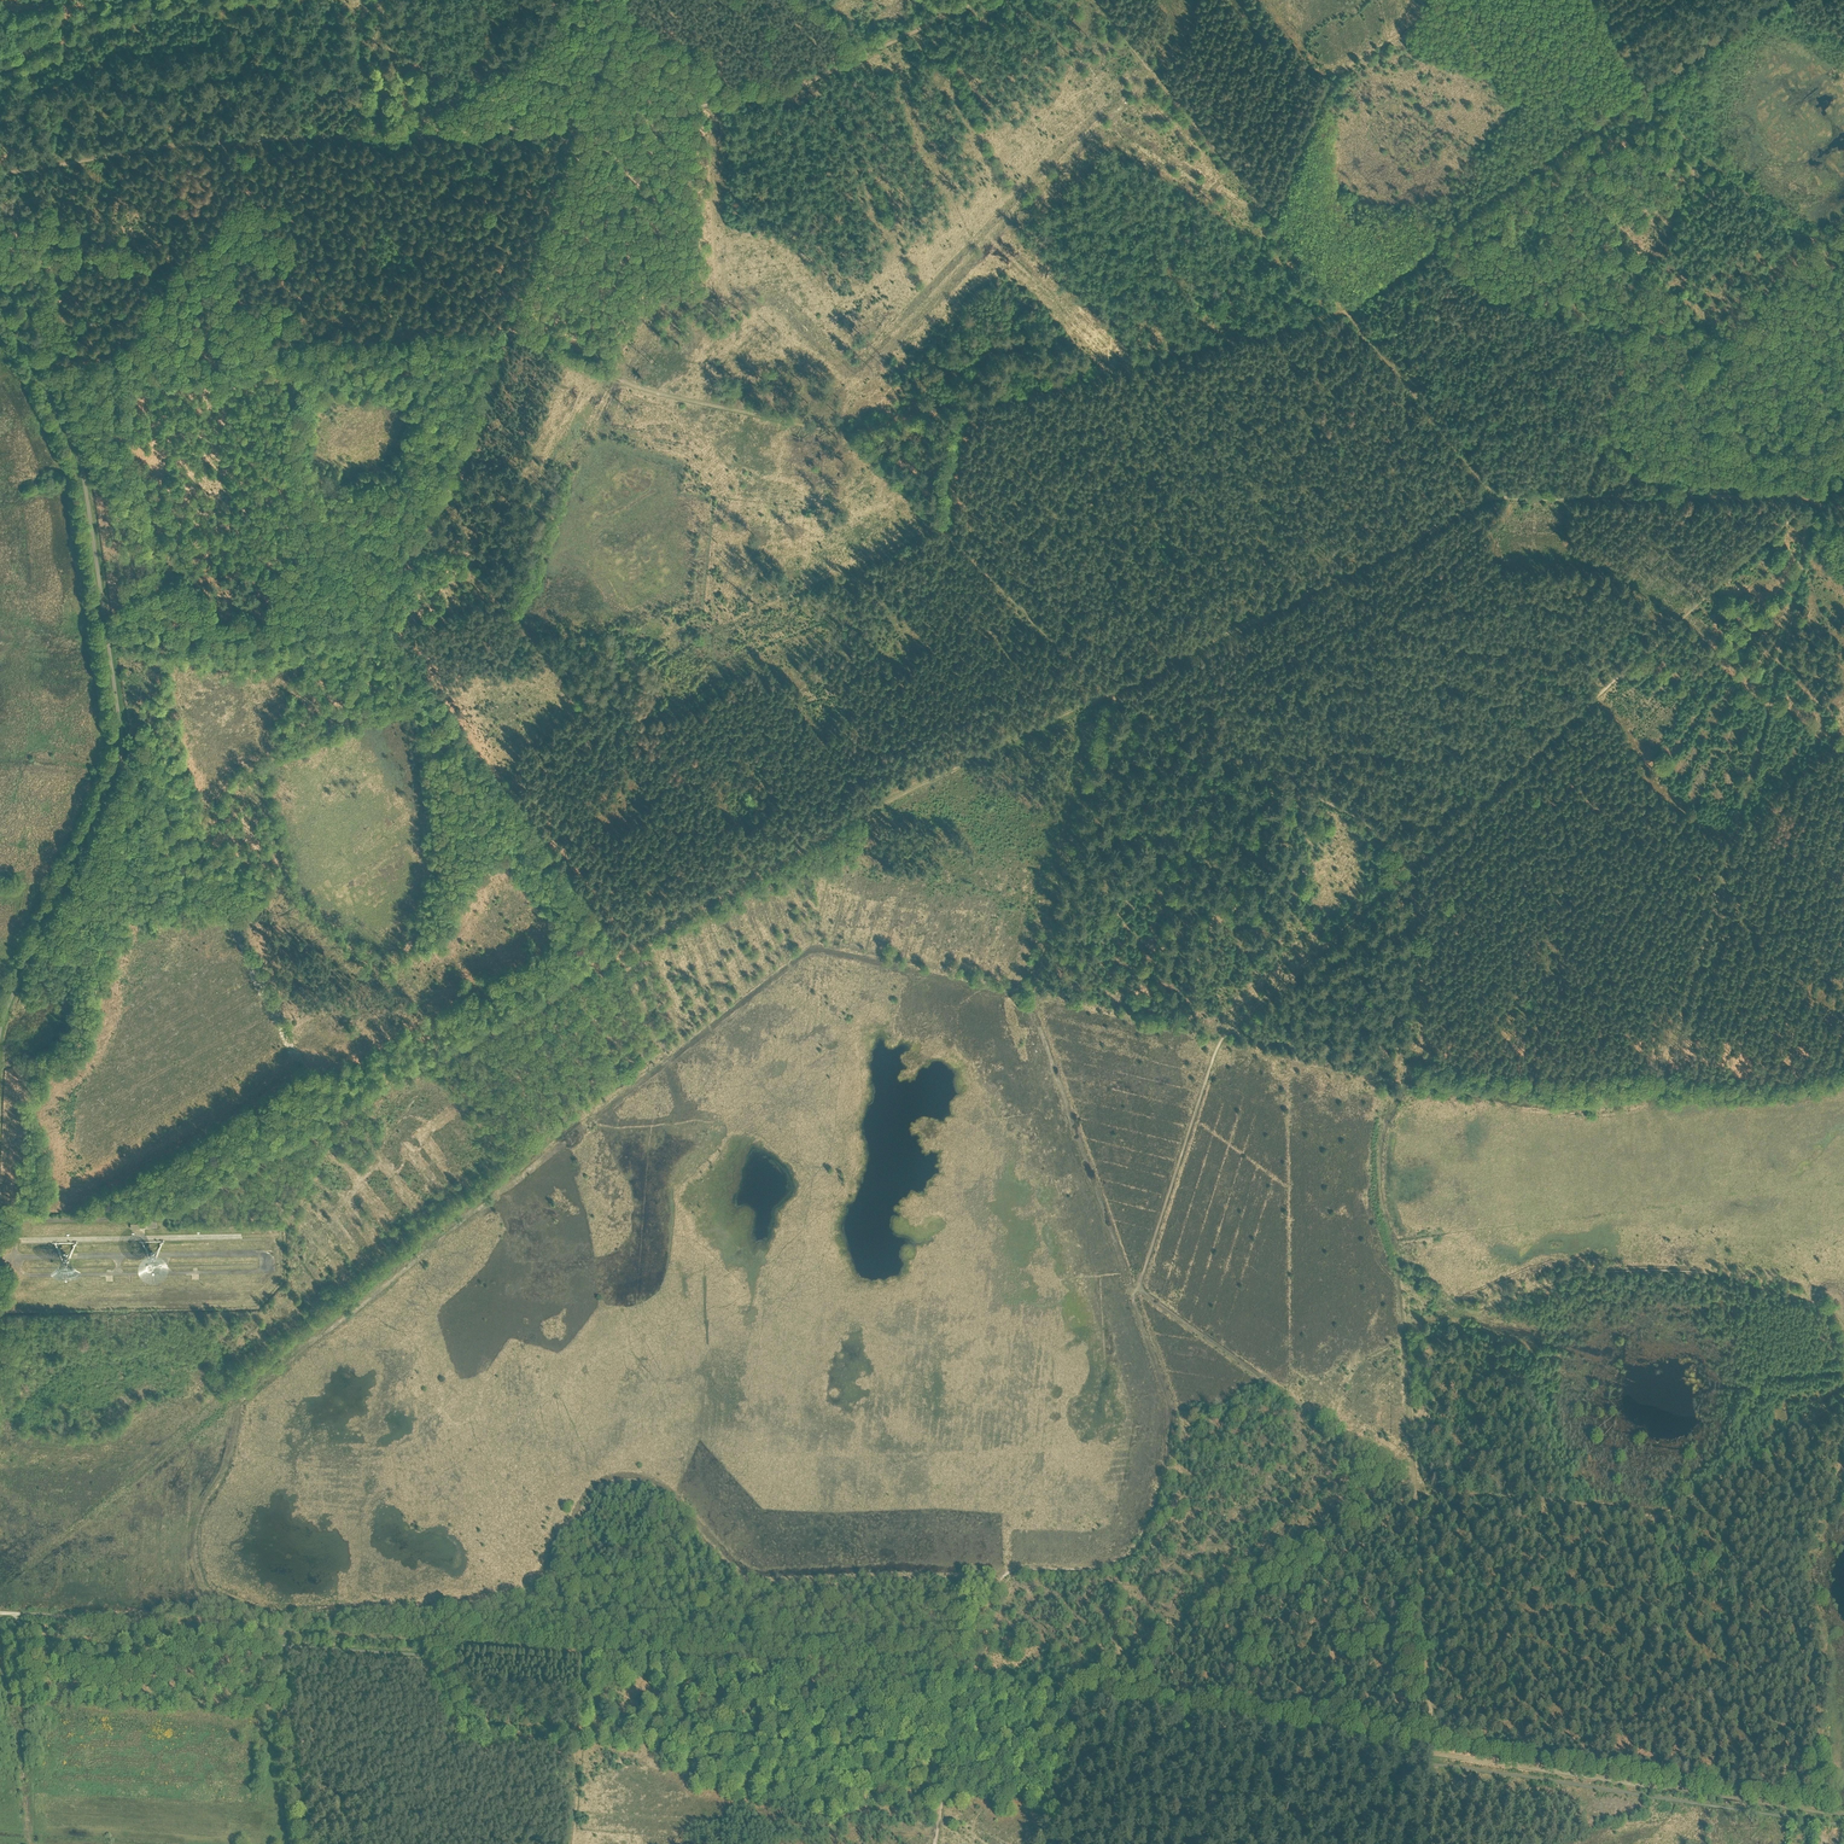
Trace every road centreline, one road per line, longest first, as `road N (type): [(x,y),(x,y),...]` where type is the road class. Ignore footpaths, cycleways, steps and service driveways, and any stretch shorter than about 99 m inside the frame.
road 1 (track): [(1815,496),(1497,497),(1475,505),(860,816),(327,1119),(210,877),(120,758)]
road 2 (track): [(1772,0),(1344,308),(850,432),(661,393),(509,328),(34,365)]
road 3 (track): [(1843,1816),(956,1682),(276,1633)]
road 4 (track): [(976,0),(785,88),(584,122),(181,144),(0,173)]
road 5 (track): [(626,0),(467,451),(378,614),(262,645),(107,637)]
road 6 (unclassified): [(0,1028),(121,749),(80,460),(0,296)]
road 7 (track): [(850,432),(1116,700),(1365,821),(1412,865)]
road 8 (track): [(1412,865),(1216,1051),(1132,1292),(1171,1417)]
road 9 (track): [(1497,497),(1096,0)]
road 10 (track): [(1381,1462),(1422,1490),(1667,1511),(1843,1400)]
road 11 (track): [(1719,893),(1653,1093),(1572,1106),(1415,1077)]
road 12 (track): [(1402,1327),(1431,1753)]
road 13 (track): [(620,951),(378,614)]
road 14 (track): [(1815,496),(1719,893)]
road 15 (track): [(1540,747),(1815,496)]
road 16 (track): [(1595,0),(1645,89),(1712,154),(1801,227),(1843,242)]
road 17 (track): [(1276,224),(1321,102),(1356,58),(1461,0)]
road 18 (track): [(1171,1417),(1160,1492),(1136,1552),(1109,1566),(1016,1570),(1003,1578)]
road 19 (track): [(276,1633),(12,1614)]
road 20 (track): [(1412,865),(1422,938),(1415,1077)]
road 21 (track): [(306,1843),(276,1633)]
road 22 (track): [(1415,1077),(1392,1110),(1380,1166),(1402,1261)]
road 23 (track): [(0,1652),(30,1843)]
road 24 (track): [(1412,865),(1540,747)]
road 25 (track): [(1138,1288),(1264,1378)]
road 26 (track): [(932,1843),(955,1696)]
road 27 (track): [(1264,1378),(1381,1462)]
road 28 (track): [(969,403),(946,530)]

